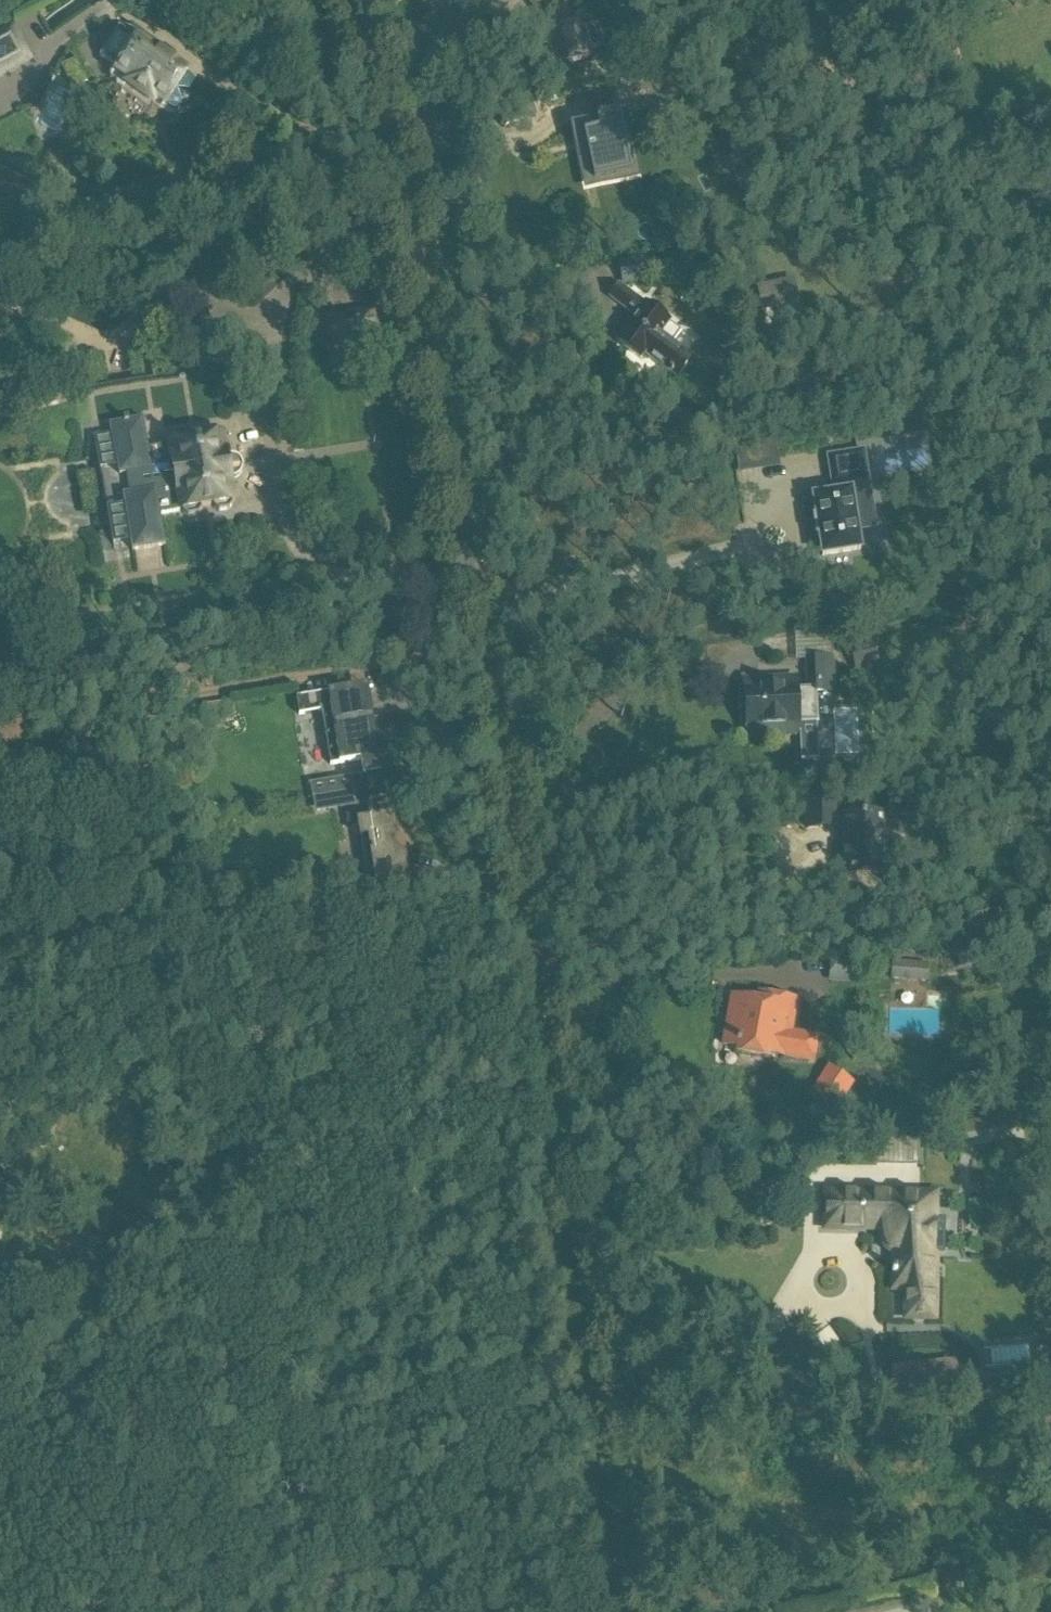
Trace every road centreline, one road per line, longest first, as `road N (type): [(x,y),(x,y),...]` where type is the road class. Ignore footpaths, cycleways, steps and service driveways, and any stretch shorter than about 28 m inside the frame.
road 1 (tertiary): [(612,1611),(416,325),(385,168),(335,0)]

